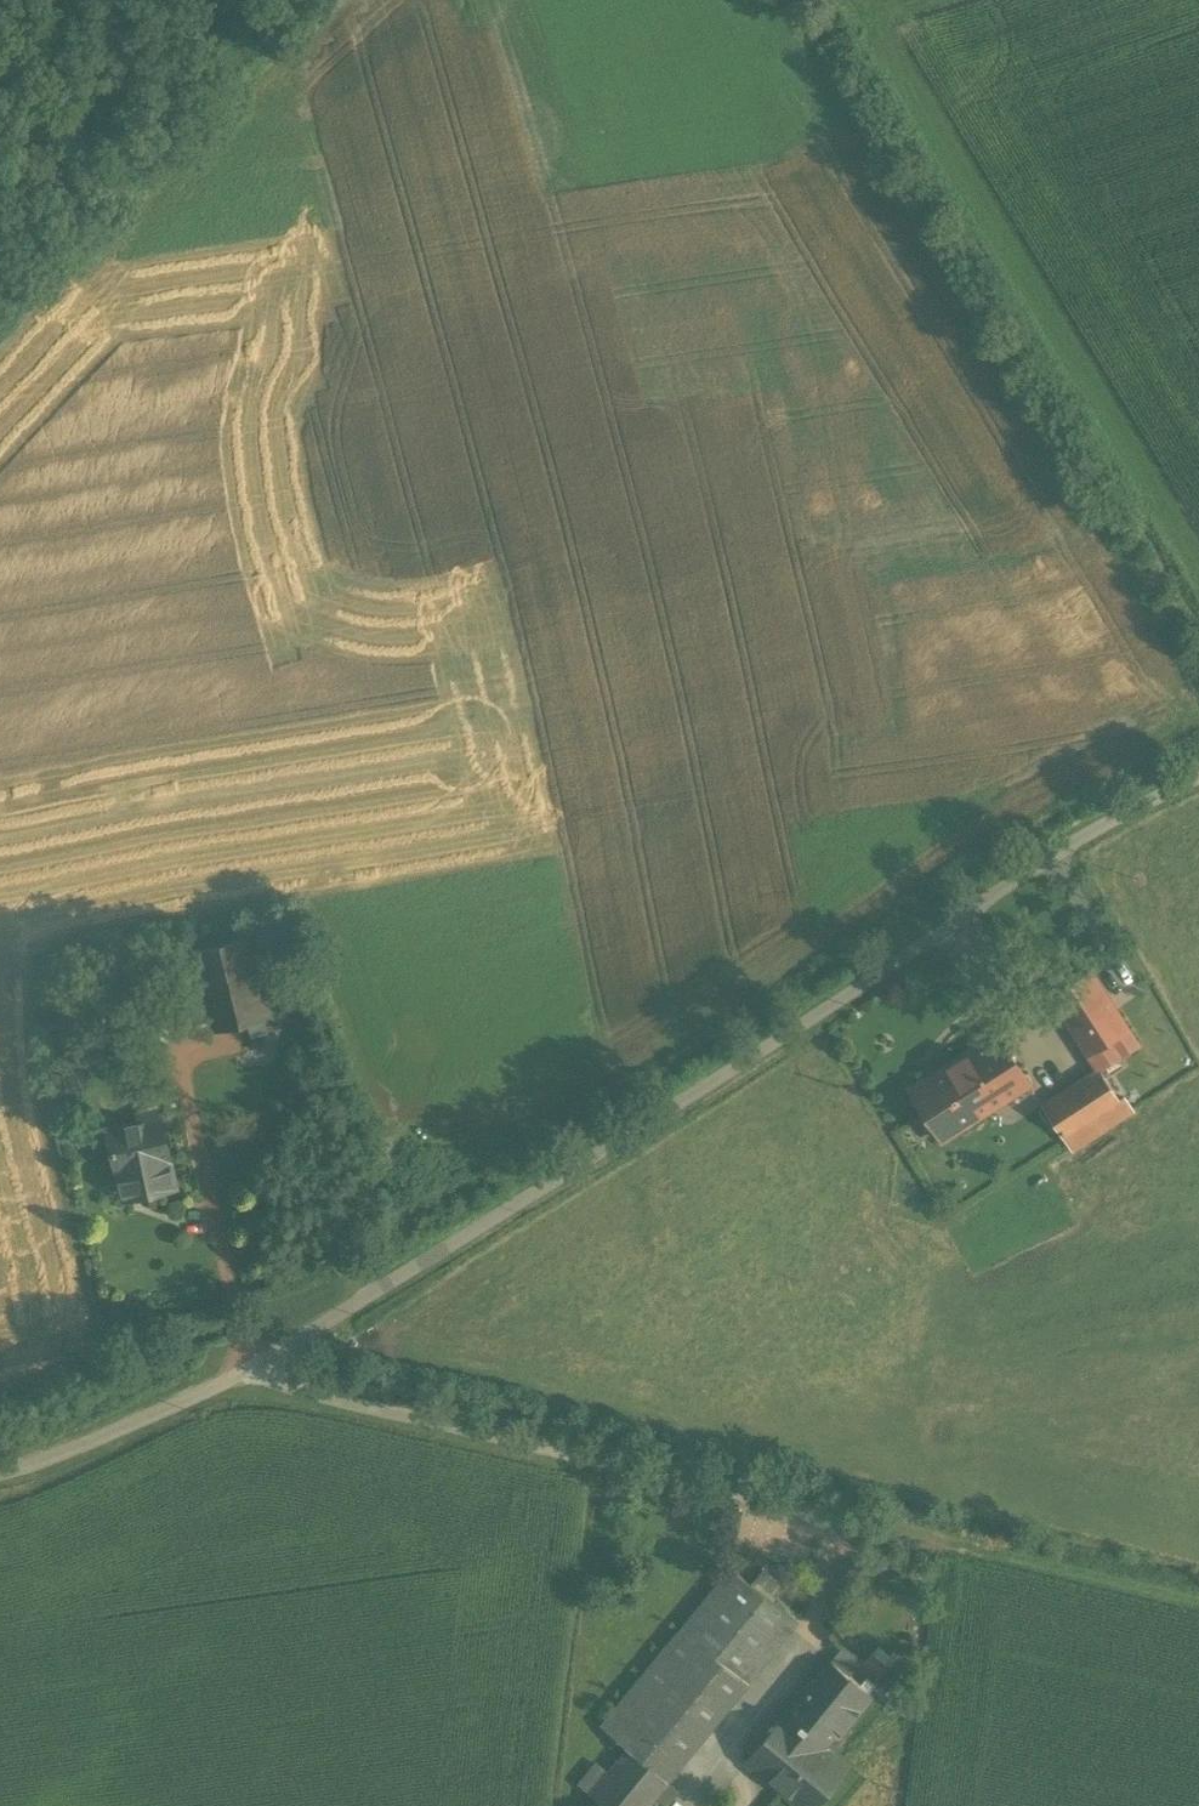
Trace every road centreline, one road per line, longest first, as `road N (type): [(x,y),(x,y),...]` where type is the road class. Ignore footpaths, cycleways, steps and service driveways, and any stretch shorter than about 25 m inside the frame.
road 1 (unclassified): [(1198,776),(1030,869),(838,1001),(244,1371),(0,1471)]
road 2 (track): [(840,1518),(1198,1603)]

